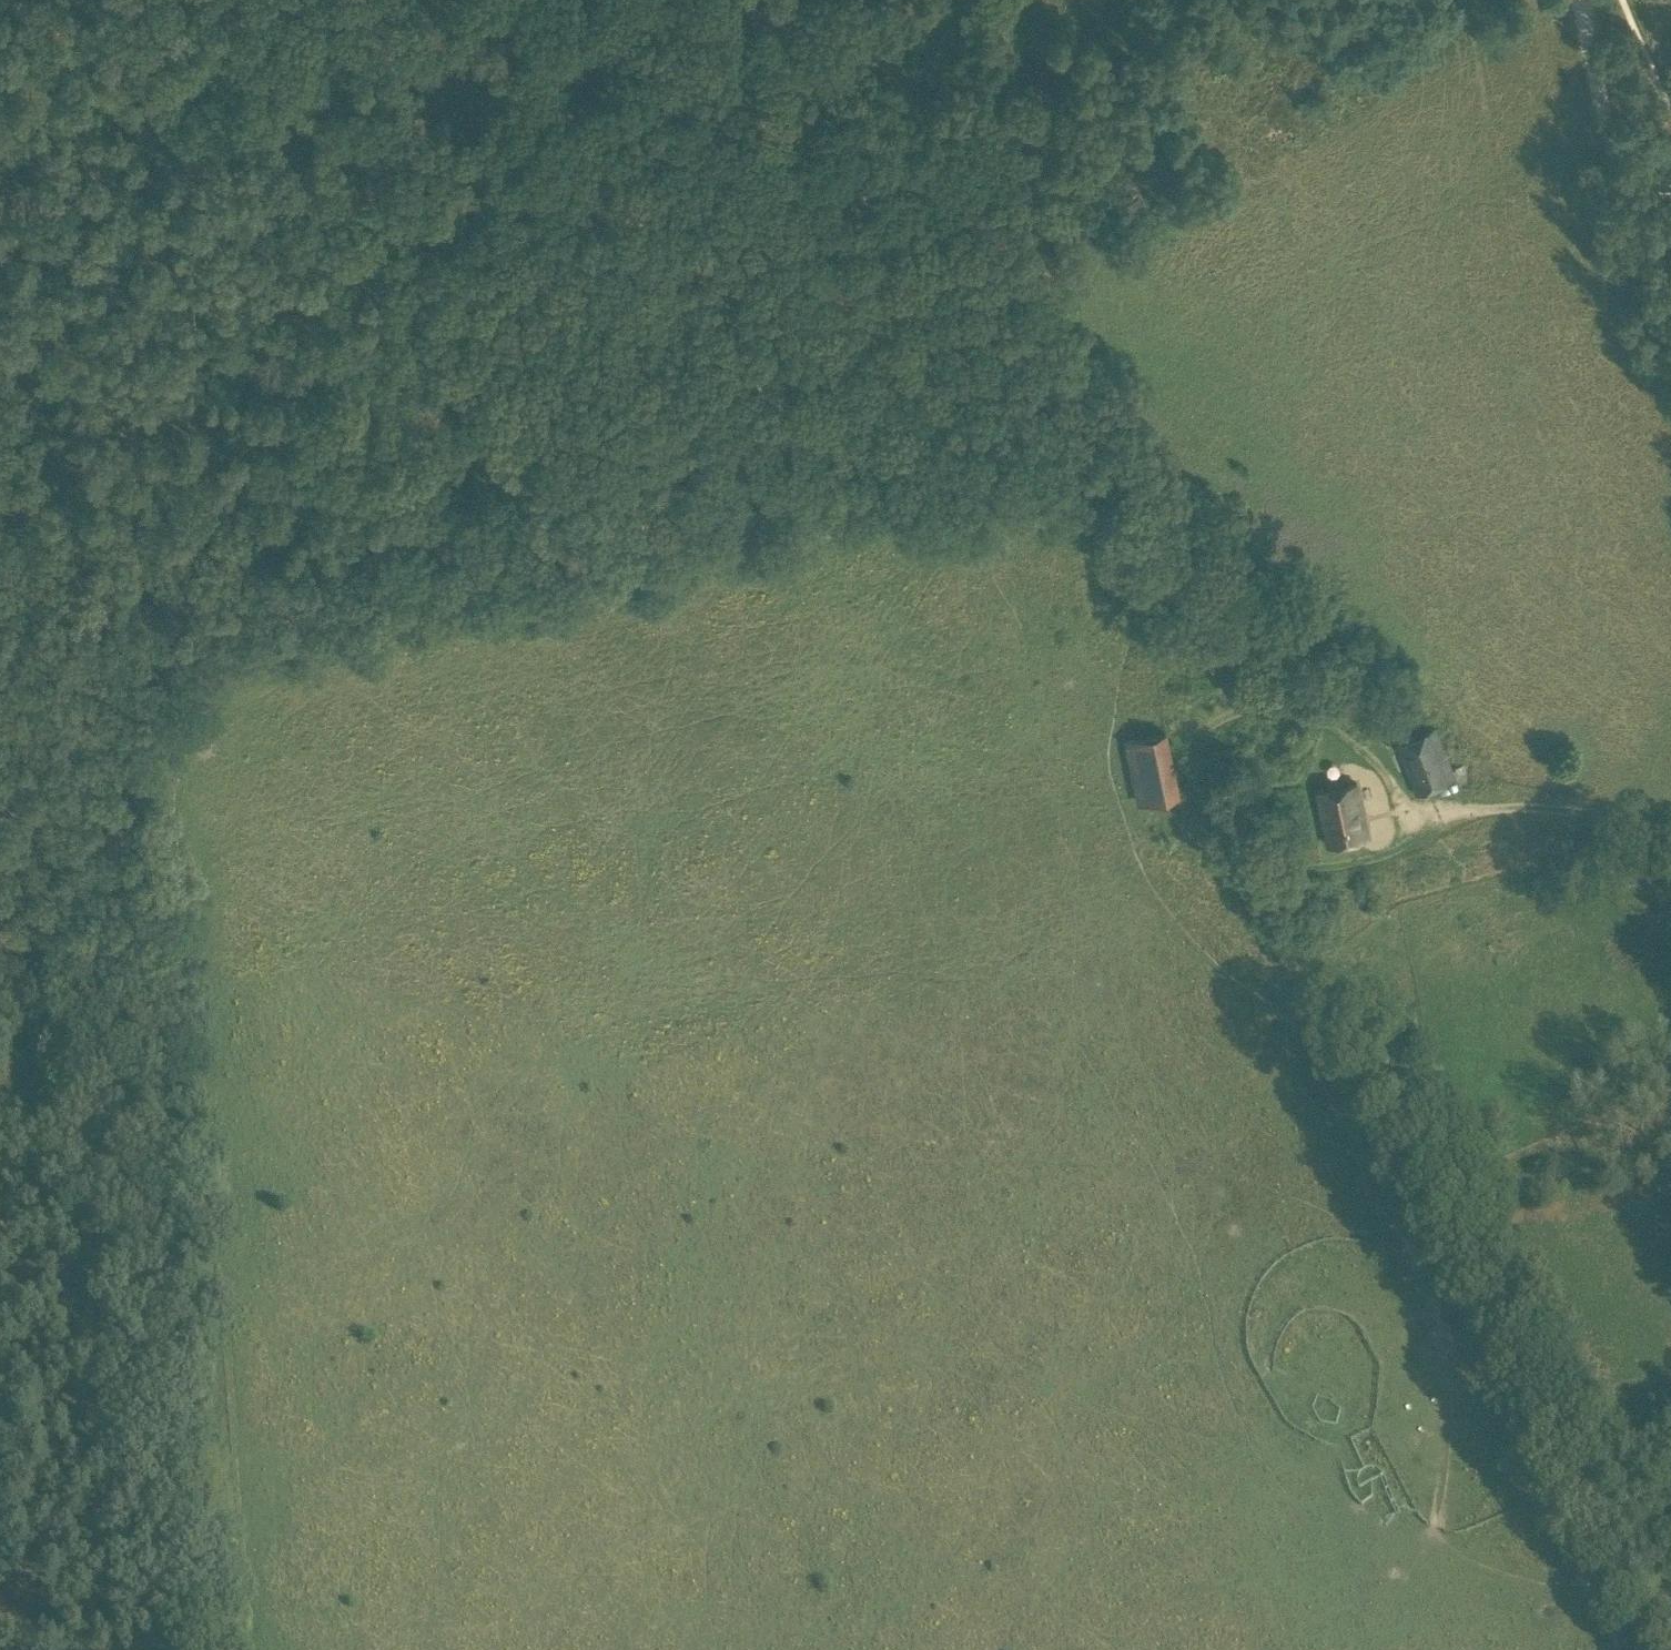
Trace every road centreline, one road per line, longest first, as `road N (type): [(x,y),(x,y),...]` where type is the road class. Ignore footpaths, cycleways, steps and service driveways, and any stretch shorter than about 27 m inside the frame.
road 1 (track): [(1578,0),(1639,255),(1670,337)]
road 2 (track): [(1670,828),(1538,810),(1399,812)]

